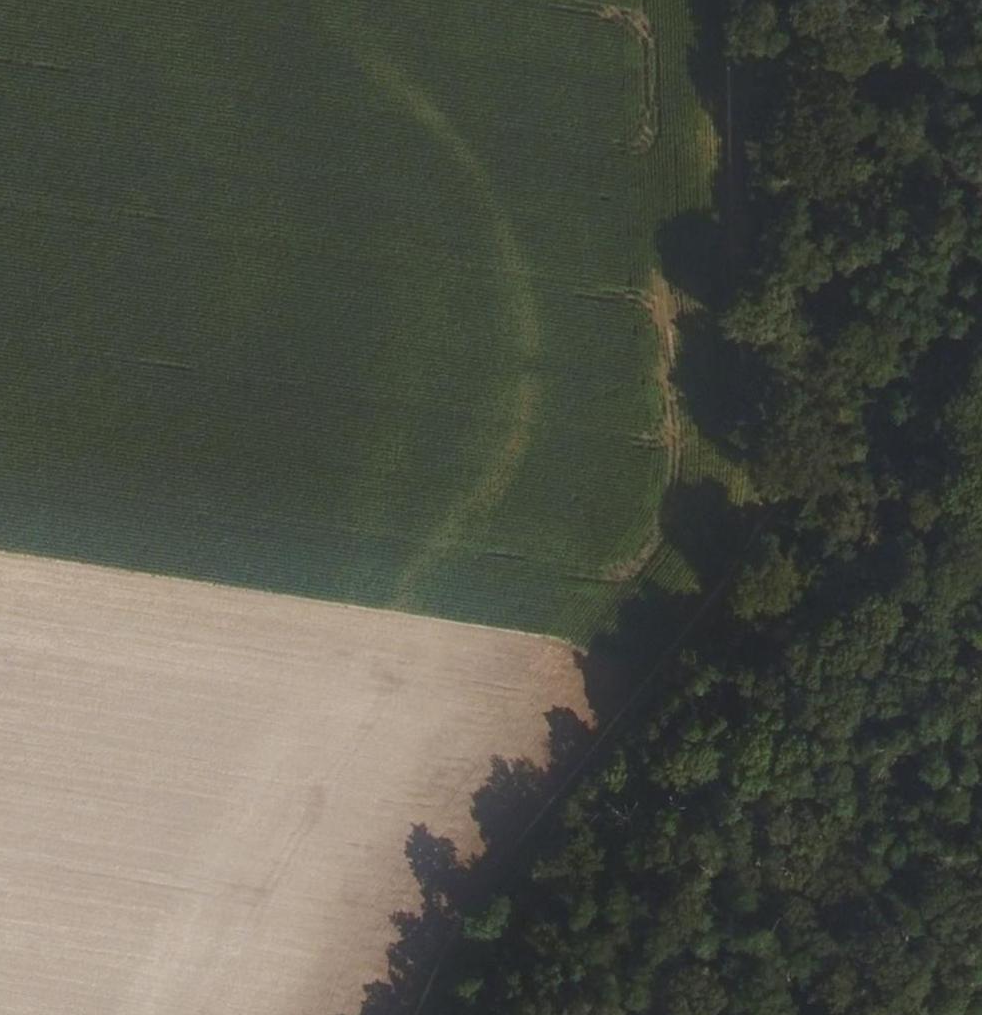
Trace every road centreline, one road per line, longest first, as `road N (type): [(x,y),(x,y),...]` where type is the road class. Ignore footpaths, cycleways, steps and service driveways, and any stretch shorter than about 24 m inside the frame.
road 1 (track): [(709,0),(738,590)]
road 2 (track): [(738,590),(981,256)]
road 3 (track): [(981,81),(711,37)]

